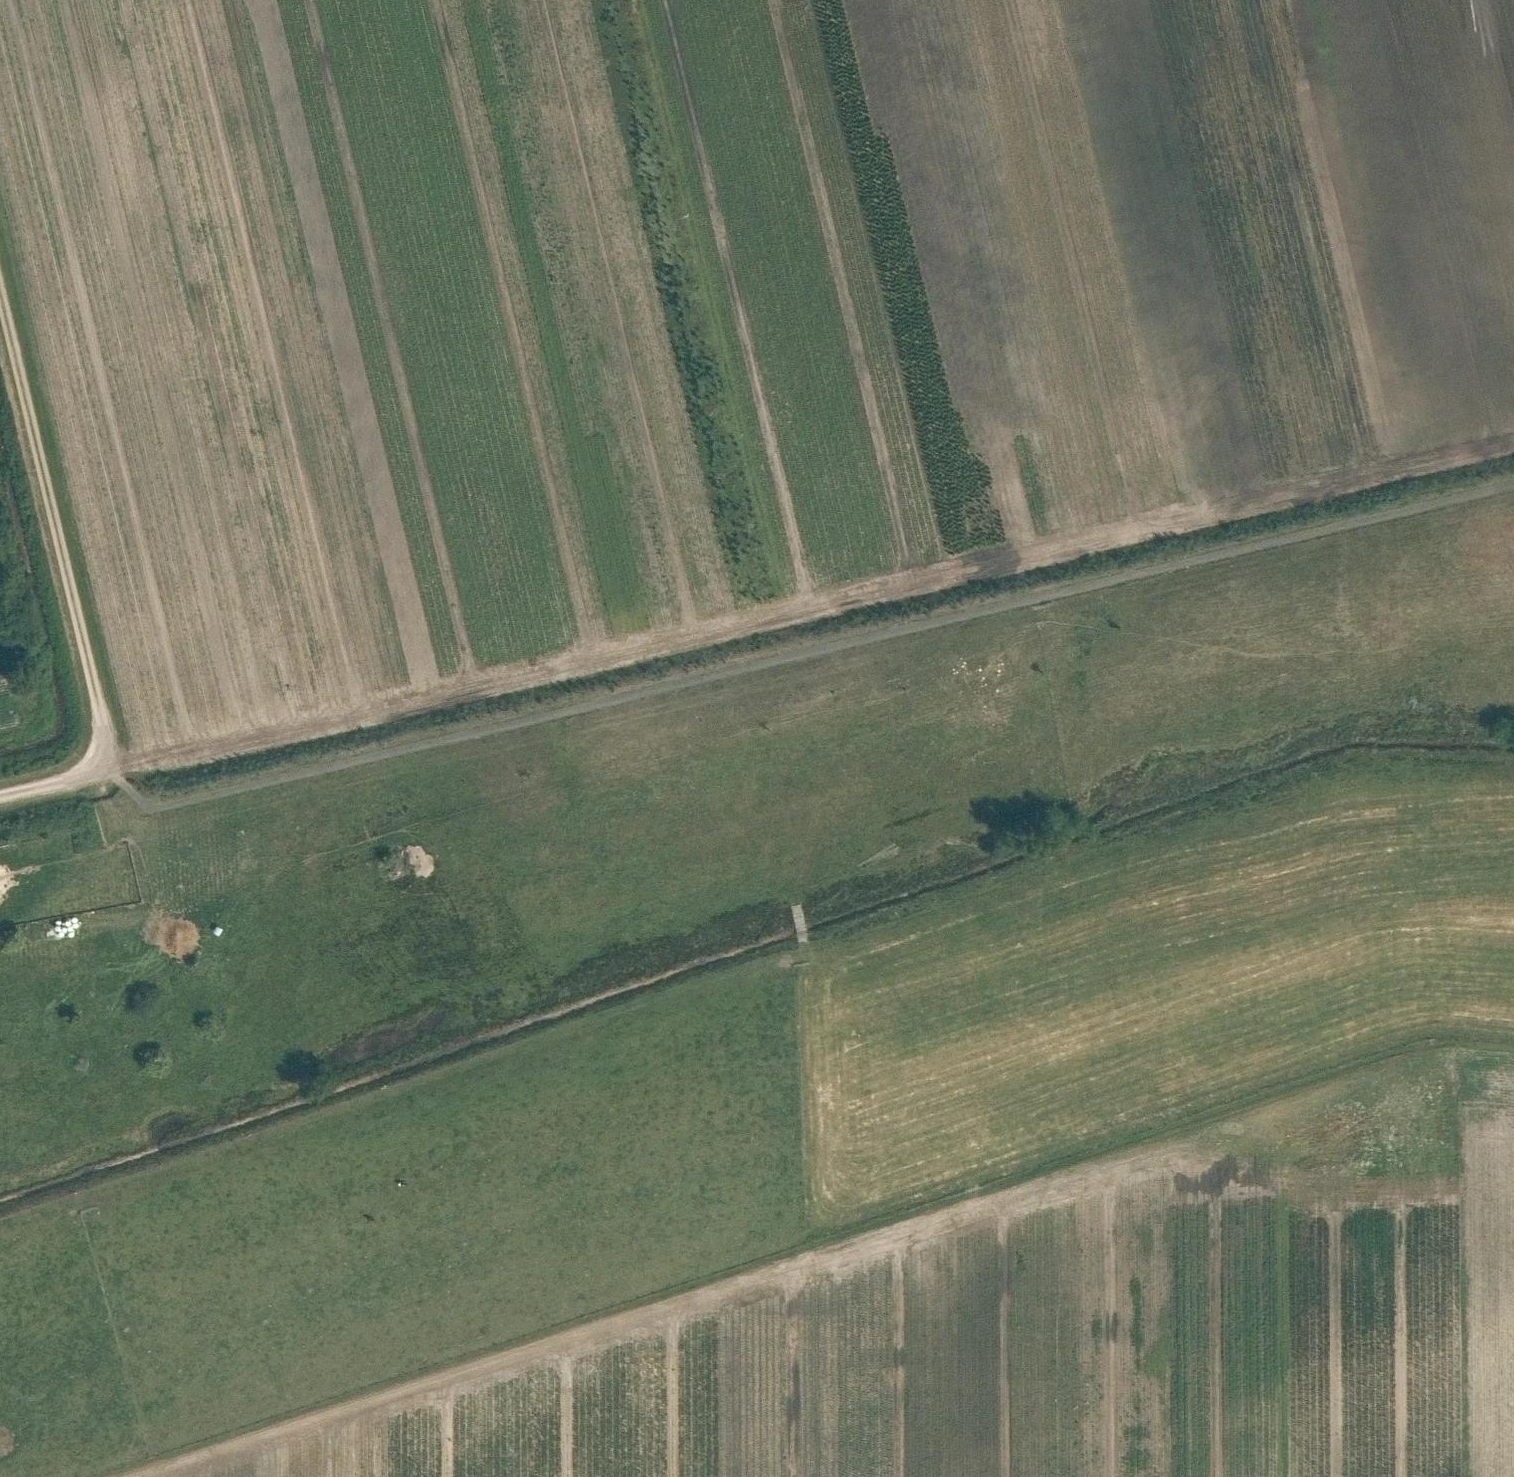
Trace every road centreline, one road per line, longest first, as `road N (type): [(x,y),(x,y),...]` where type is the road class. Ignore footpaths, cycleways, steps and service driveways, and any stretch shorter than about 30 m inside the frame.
road 1 (track): [(120,766),(0,257)]
road 2 (track): [(0,793),(120,766)]

